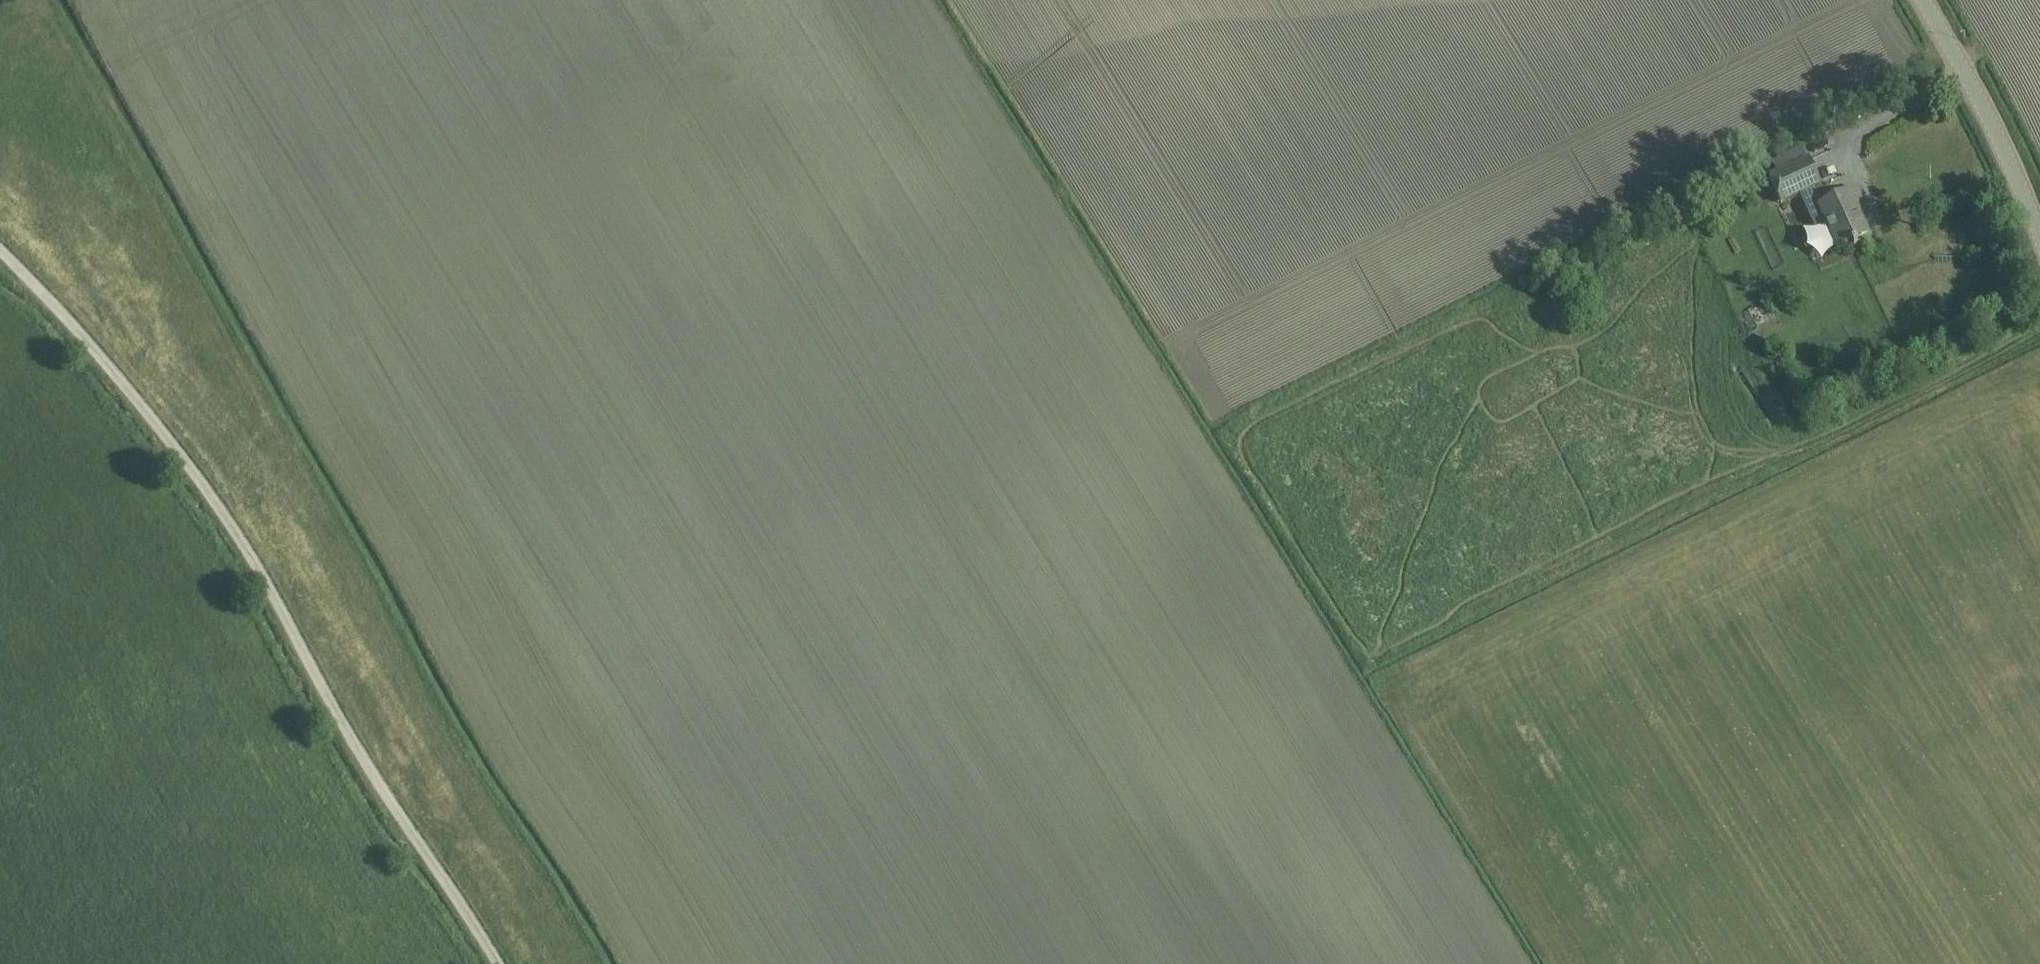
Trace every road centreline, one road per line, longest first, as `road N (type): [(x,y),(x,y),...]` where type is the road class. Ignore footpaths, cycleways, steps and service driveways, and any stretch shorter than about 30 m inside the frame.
road 1 (track): [(494,963),(214,495),(144,405),(0,257)]
road 2 (tertiary): [(2039,224),(1999,131),(1918,0)]

